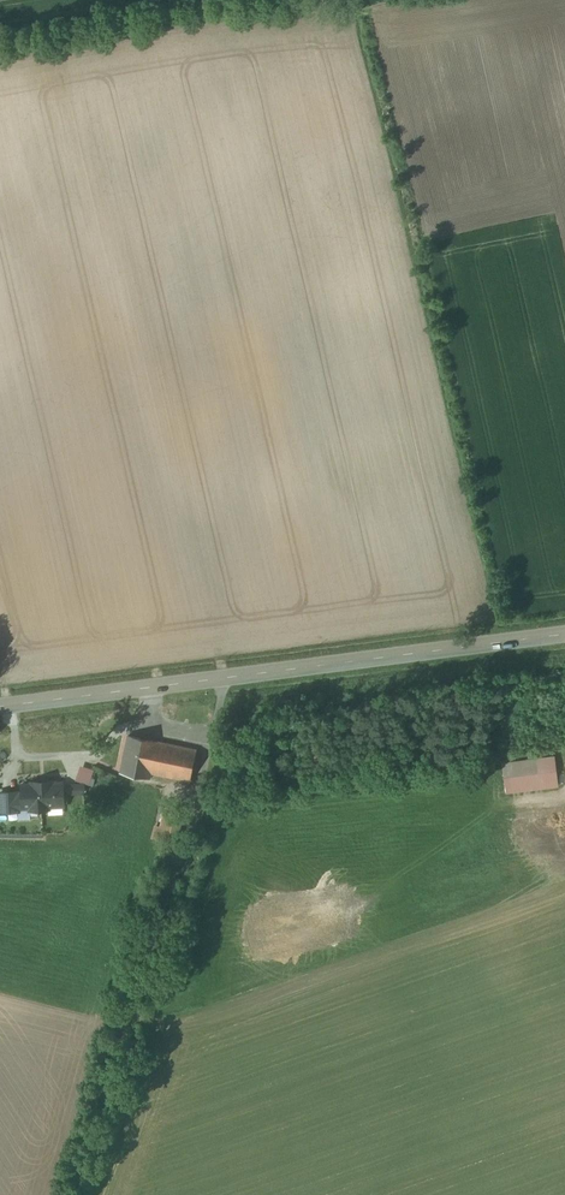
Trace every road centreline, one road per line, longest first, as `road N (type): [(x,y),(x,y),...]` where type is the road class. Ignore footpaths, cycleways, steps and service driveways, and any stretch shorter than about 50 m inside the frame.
road 1 (tertiary): [(564,634),(0,706)]
road 2 (track): [(72,1194),(215,749),(183,732)]

